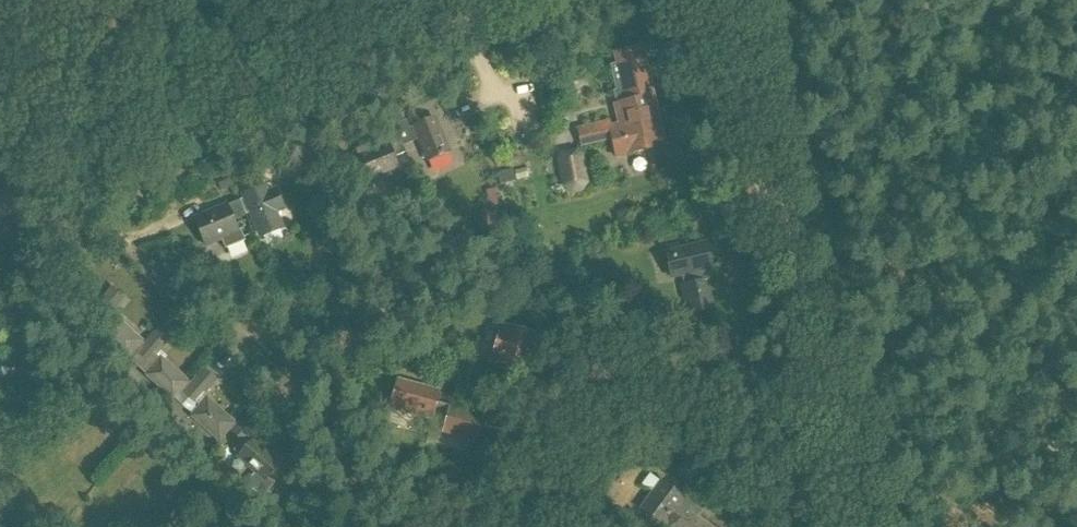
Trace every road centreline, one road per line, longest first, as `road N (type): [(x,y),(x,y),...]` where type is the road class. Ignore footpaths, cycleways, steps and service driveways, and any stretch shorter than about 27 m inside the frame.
road 1 (unclassified): [(861,526),(723,0)]
road 2 (unclassified): [(0,208),(501,0)]
road 3 (track): [(1076,455),(957,526)]

